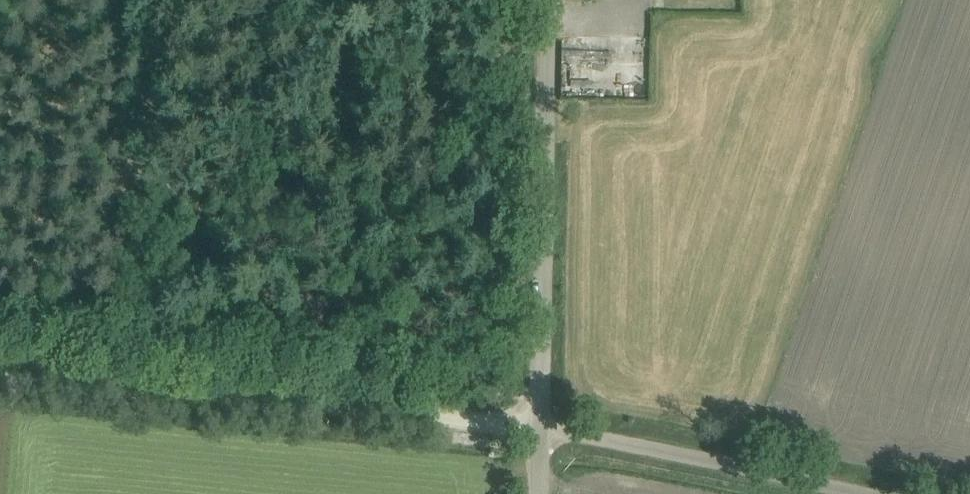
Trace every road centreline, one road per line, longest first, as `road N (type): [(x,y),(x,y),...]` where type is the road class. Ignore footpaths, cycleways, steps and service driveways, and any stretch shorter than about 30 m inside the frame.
road 1 (unclassified): [(540,429),(548,0)]
road 2 (track): [(0,375),(360,412)]
road 3 (unclassified): [(871,493),(540,429)]
road 4 (track): [(360,412),(540,429)]

